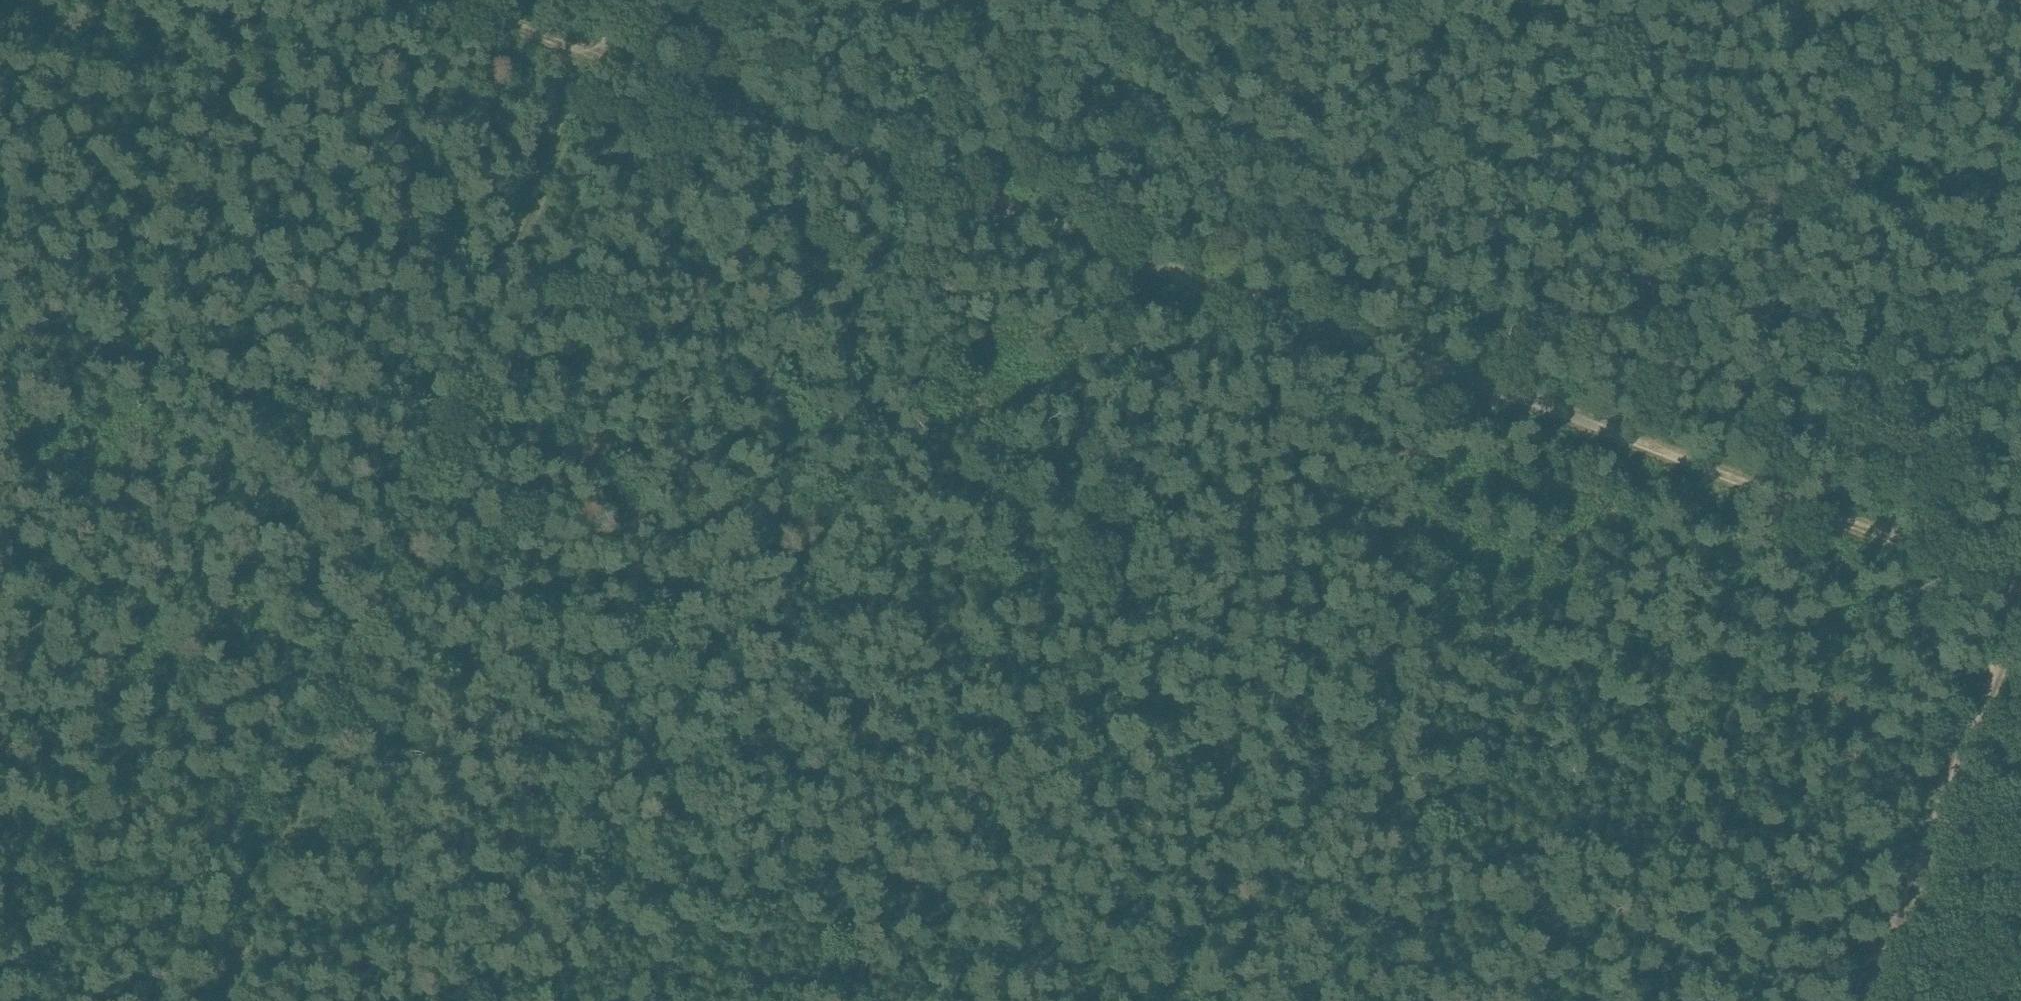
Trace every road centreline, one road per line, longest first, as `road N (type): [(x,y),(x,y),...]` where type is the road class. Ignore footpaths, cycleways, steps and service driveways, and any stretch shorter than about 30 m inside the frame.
road 1 (track): [(2020,584),(472,0)]
road 2 (track): [(215,1000),(614,0)]
road 3 (track): [(2020,589),(1854,1000)]

